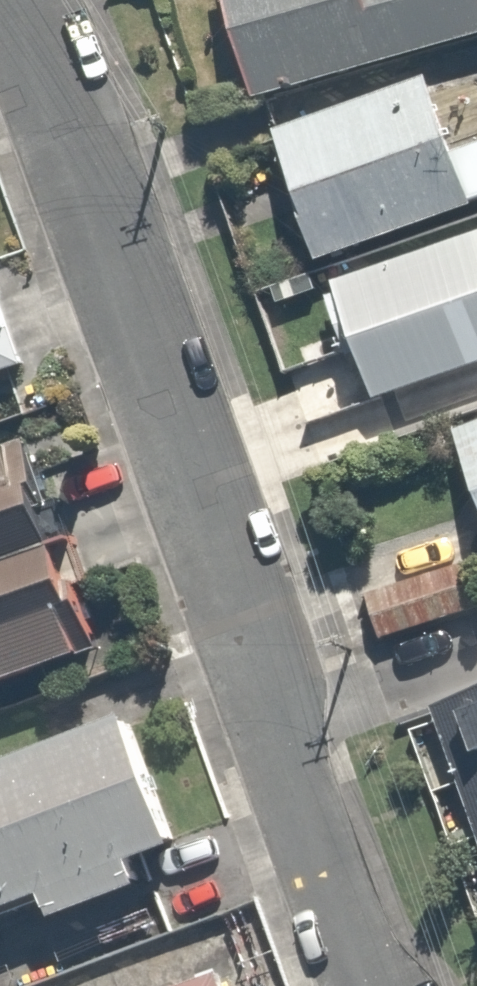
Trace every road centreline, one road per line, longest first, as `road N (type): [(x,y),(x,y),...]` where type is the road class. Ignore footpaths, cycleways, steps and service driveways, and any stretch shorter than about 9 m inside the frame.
road 1 (residential): [(11,0),(362,985)]

